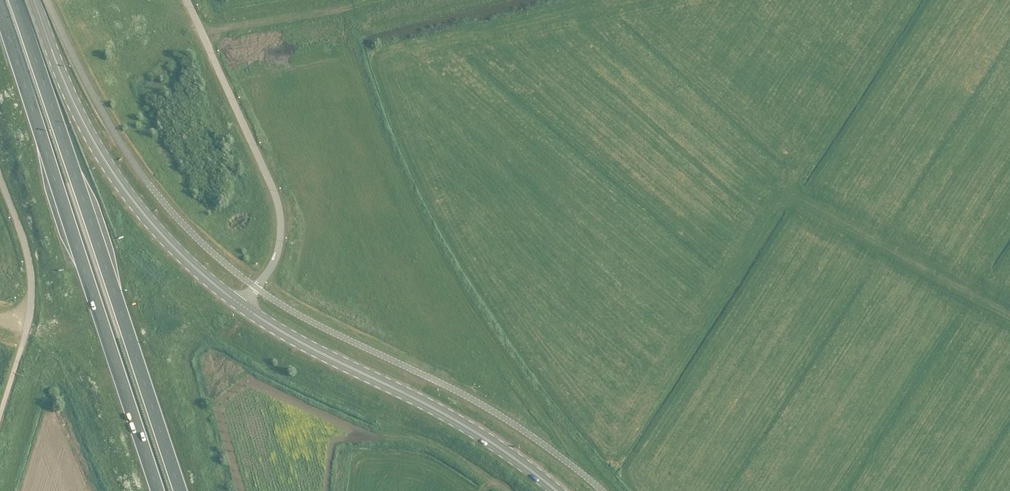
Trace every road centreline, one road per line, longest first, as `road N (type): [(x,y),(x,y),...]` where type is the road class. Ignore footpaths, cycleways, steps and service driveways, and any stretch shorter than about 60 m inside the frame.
road 1 (trunk): [(179,490),(16,0)]
road 2 (trunk): [(0,11),(157,490)]
road 3 (secondary): [(241,304),(172,245),(116,177),(73,103),(34,0)]
road 4 (secondary): [(558,490),(461,422),(241,304)]
road 5 (unclassified): [(186,0),(279,213),(275,255),(241,304)]
road 6 (track): [(1009,309),(783,187)]
road 7 (track): [(357,0),(201,29)]
road 8 (unclassified): [(25,326),(28,260),(0,179)]

